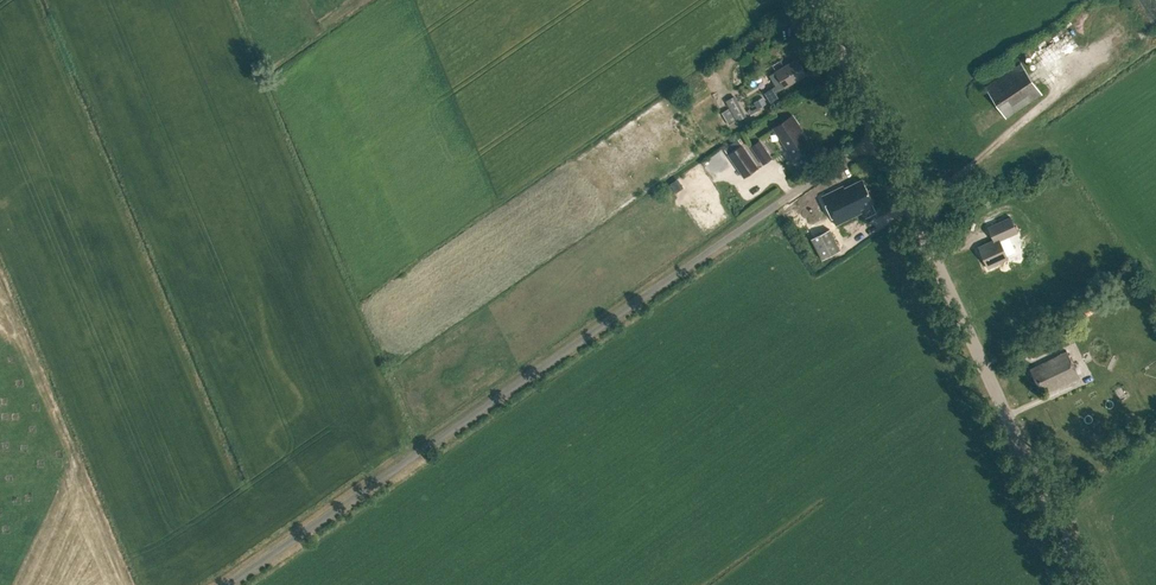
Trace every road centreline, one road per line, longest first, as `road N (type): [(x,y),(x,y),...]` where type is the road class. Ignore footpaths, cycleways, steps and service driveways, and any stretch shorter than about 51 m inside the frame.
road 1 (unclassified): [(223,584),(877,136)]
road 2 (tertiary): [(1084,584),(877,136)]
road 3 (tertiary): [(877,136),(816,0)]

